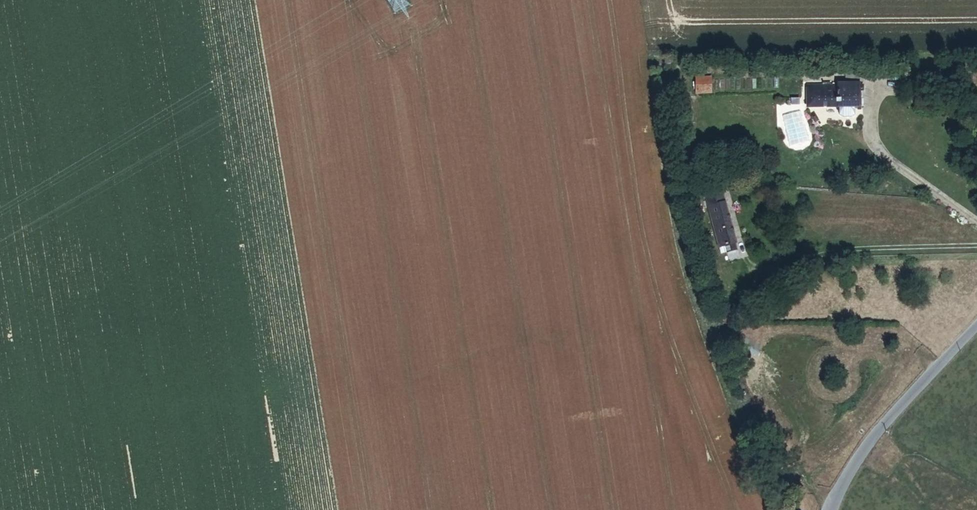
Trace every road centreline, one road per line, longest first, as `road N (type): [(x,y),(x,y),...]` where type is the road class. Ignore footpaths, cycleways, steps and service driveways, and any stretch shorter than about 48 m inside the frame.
road 1 (unclassified): [(830,509),(880,427),(976,325)]

